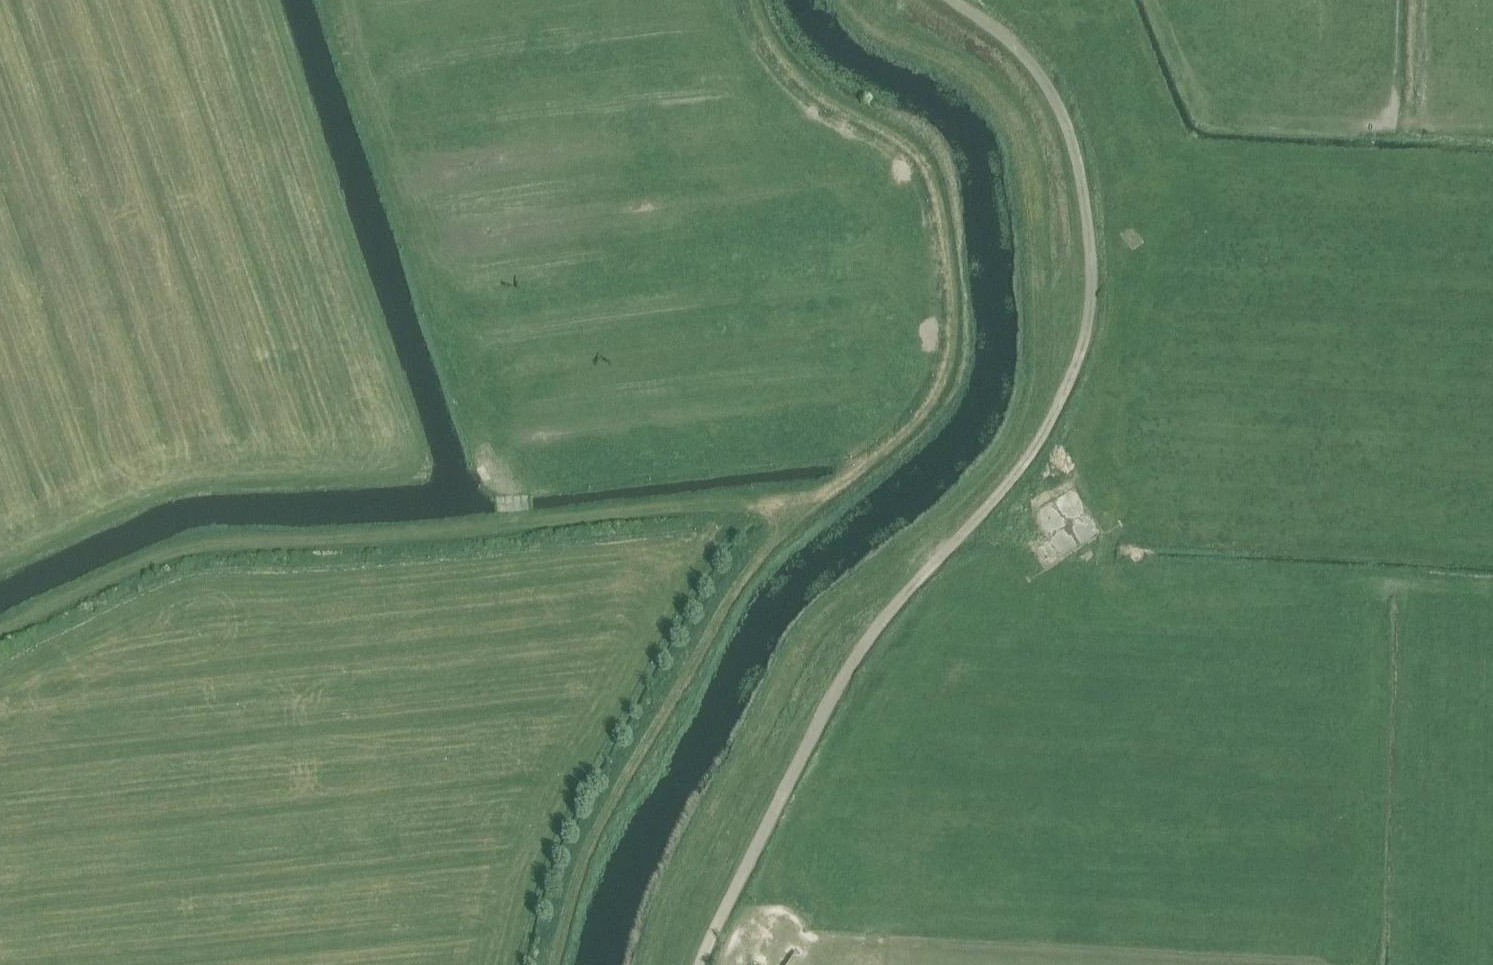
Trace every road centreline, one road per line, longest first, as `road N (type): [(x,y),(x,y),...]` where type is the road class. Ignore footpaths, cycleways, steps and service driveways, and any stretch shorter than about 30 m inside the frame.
road 1 (track): [(556,964),(587,848),(735,591),(769,544),(940,395),(957,335),(953,254),(927,167),(892,131),(810,88),(764,26),(754,0)]
road 2 (track): [(811,509),(806,499),(197,544),(0,633)]

